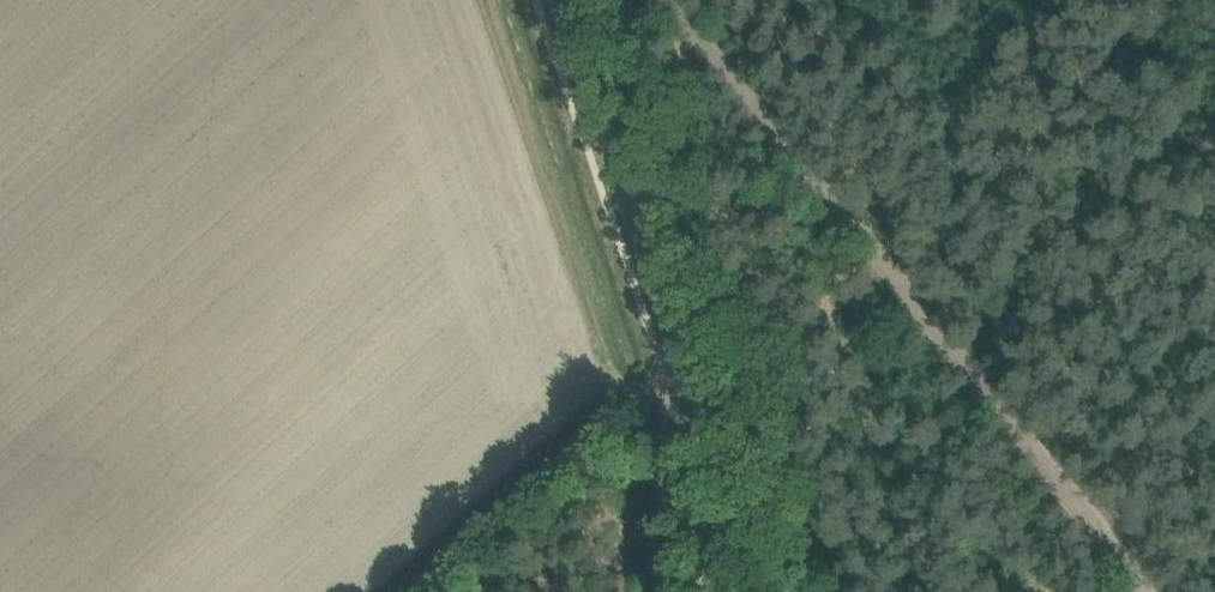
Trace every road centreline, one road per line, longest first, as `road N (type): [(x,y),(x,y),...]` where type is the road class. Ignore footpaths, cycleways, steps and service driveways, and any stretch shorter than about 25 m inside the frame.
road 1 (track): [(683,0),(1147,591)]
road 2 (unclassified): [(750,591),(559,0)]
road 3 (track): [(409,591),(670,363)]

